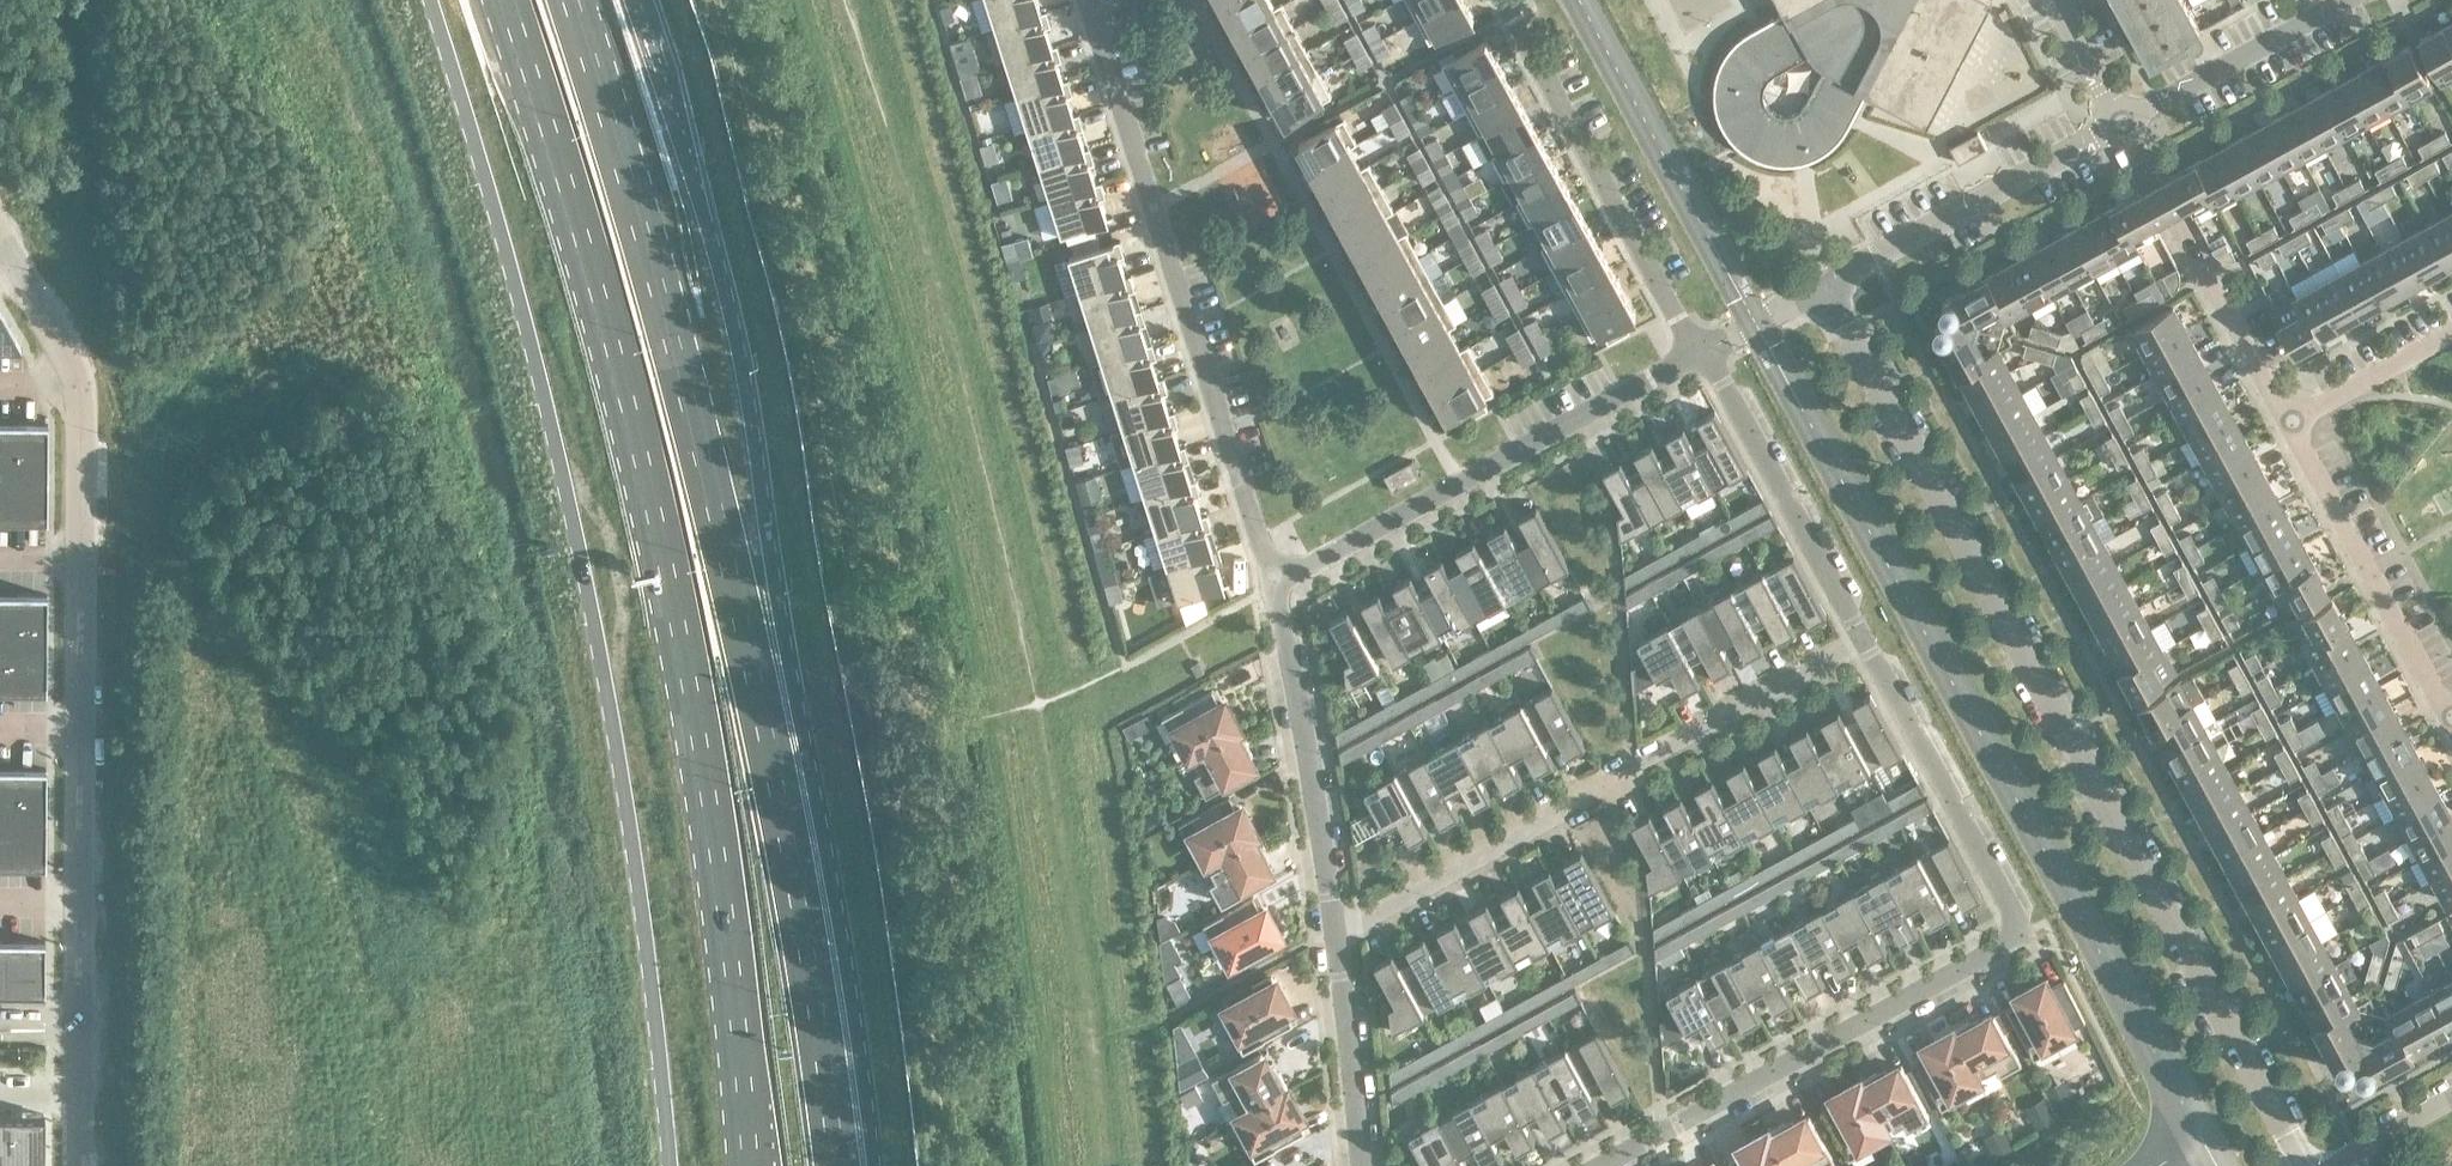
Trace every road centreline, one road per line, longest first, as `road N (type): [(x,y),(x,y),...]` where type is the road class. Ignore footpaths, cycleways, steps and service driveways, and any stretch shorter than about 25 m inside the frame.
road 1 (trunk): [(836,1165),(749,655),(571,0)]
road 2 (trunk): [(500,0),(568,194),(660,560),(724,902),(751,1165)]
road 3 (trunk): [(428,0),(534,352),(600,654),(657,1020),(668,1165)]
road 4 (trunk): [(878,1165),(771,569),(745,378),(633,0)]
road 5 (unclassified): [(2303,1165),(1825,285)]
road 6 (residential): [(1598,1165),(2013,934),(2015,912),(1867,644)]
road 7 (unclassified): [(348,1165),(359,871),(177,555),(126,496),(78,480)]
road 8 (unclassified): [(75,1165),(78,480)]
road 9 (residential): [(1276,580),(1084,0)]
road 10 (residential): [(1332,920),(1867,644)]
road 11 (residential): [(1276,580),(1710,345)]
road 12 (residential): [(1710,345),(1511,0)]
road 13 (residential): [(2294,424),(2123,121)]
road 14 (residential): [(1332,920),(1276,580)]
road 15 (unclassified): [(1825,285),(2123,121)]
road 16 (residential): [(1867,644),(1710,345)]
road 17 (residential): [(2451,717),(2294,424)]
road 18 (unclassified): [(2123,121),(2346,0)]
road 19 (unclassified): [(78,480),(79,400),(0,253)]
road 20 (residential): [(1359,1165),(1332,920)]
road 21 (residential): [(2294,424),(2451,337)]
road 22 (residential): [(2123,121),(2057,0)]
road 23 (residential): [(2335,1165),(2451,1102)]
road 24 (residential): [(1710,345),(1825,285)]

